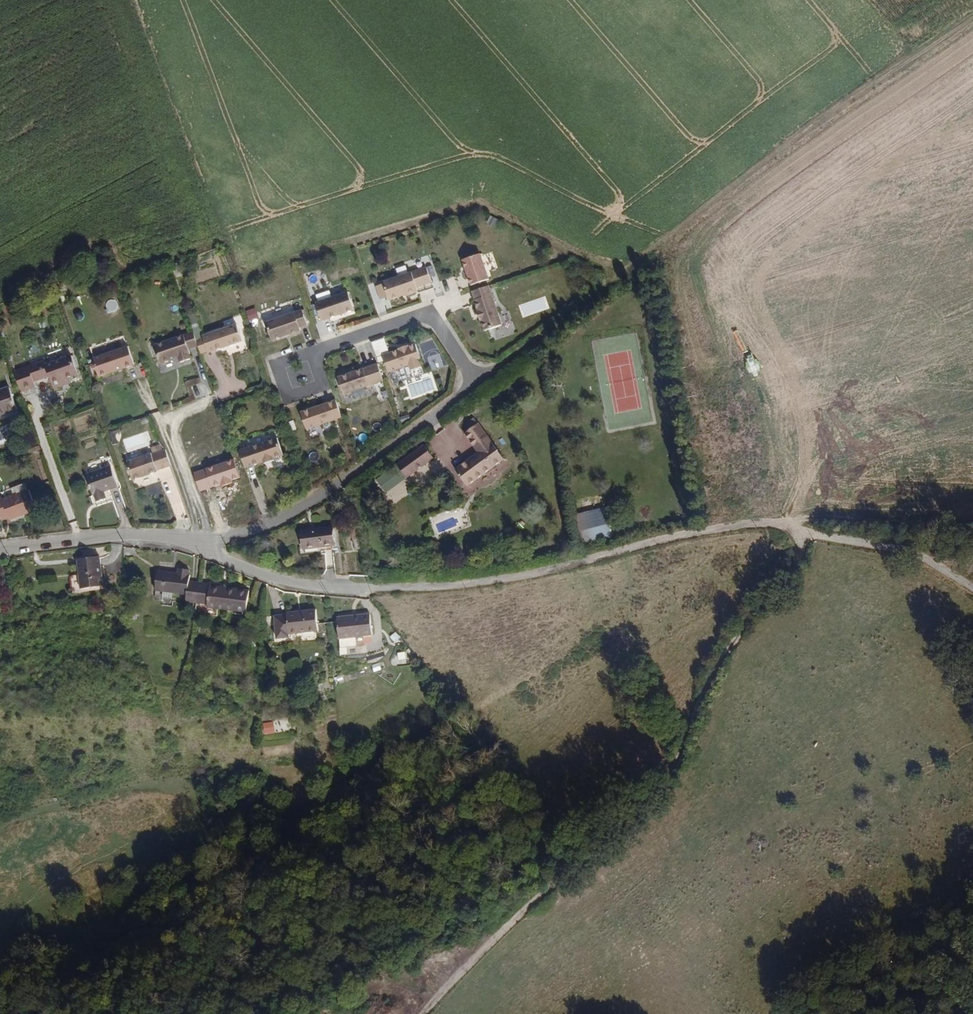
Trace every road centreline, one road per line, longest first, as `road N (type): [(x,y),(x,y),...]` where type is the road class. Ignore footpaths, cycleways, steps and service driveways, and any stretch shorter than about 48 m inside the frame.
road 1 (track): [(789,520),(802,542),(799,564),(725,651),(667,778),(423,1013)]
road 2 (residential): [(755,523),(456,585),(288,585),(200,544)]
road 3 (track): [(606,287),(799,137),(972,18)]
road 4 (residential): [(200,544),(266,524),(345,480),(475,384)]
road 5 (track): [(711,529),(668,242)]
road 6 (residential): [(475,384),(431,314),(311,352)]
road 7 (residential): [(0,549),(156,534),(200,544)]
road 8 (track): [(798,534),(905,552),(972,588)]
road 9 (track): [(789,520),(972,530)]
road 10 (residential): [(475,384),(606,287)]

